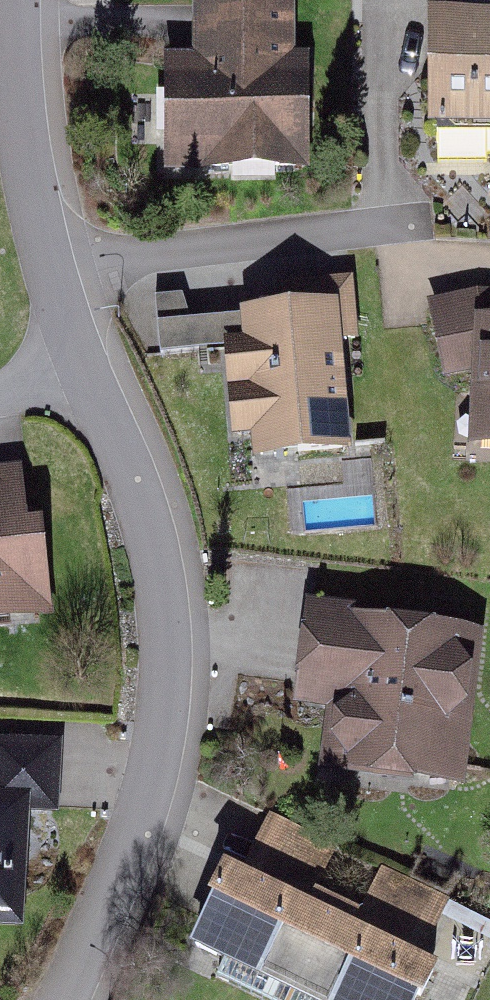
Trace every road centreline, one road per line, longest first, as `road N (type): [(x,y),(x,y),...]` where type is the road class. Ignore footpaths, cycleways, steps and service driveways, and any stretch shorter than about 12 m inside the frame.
road 1 (residential): [(16,0),(27,140),(52,282),(161,572),(161,719),(129,831),(60,999)]

